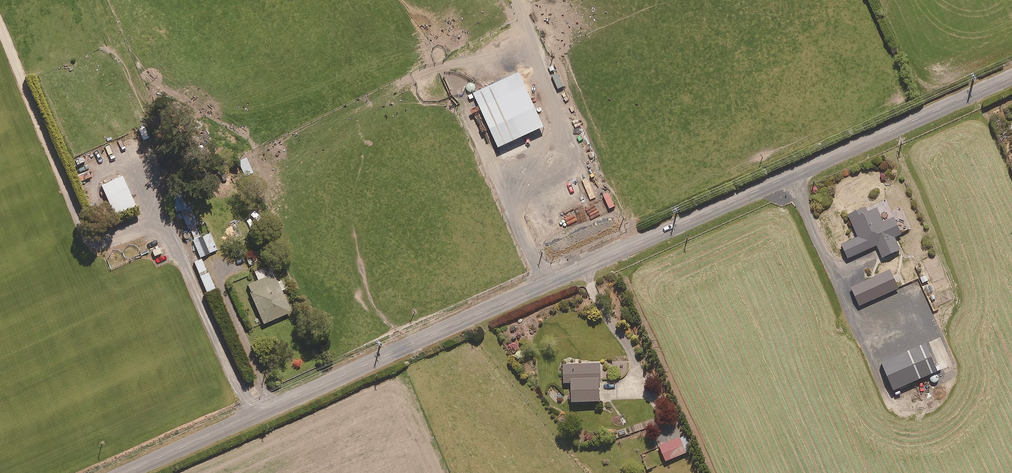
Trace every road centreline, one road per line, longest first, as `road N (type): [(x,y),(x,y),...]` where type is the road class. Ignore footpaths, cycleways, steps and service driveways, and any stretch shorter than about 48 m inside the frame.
road 1 (tertiary): [(123,472),(1011,76)]

